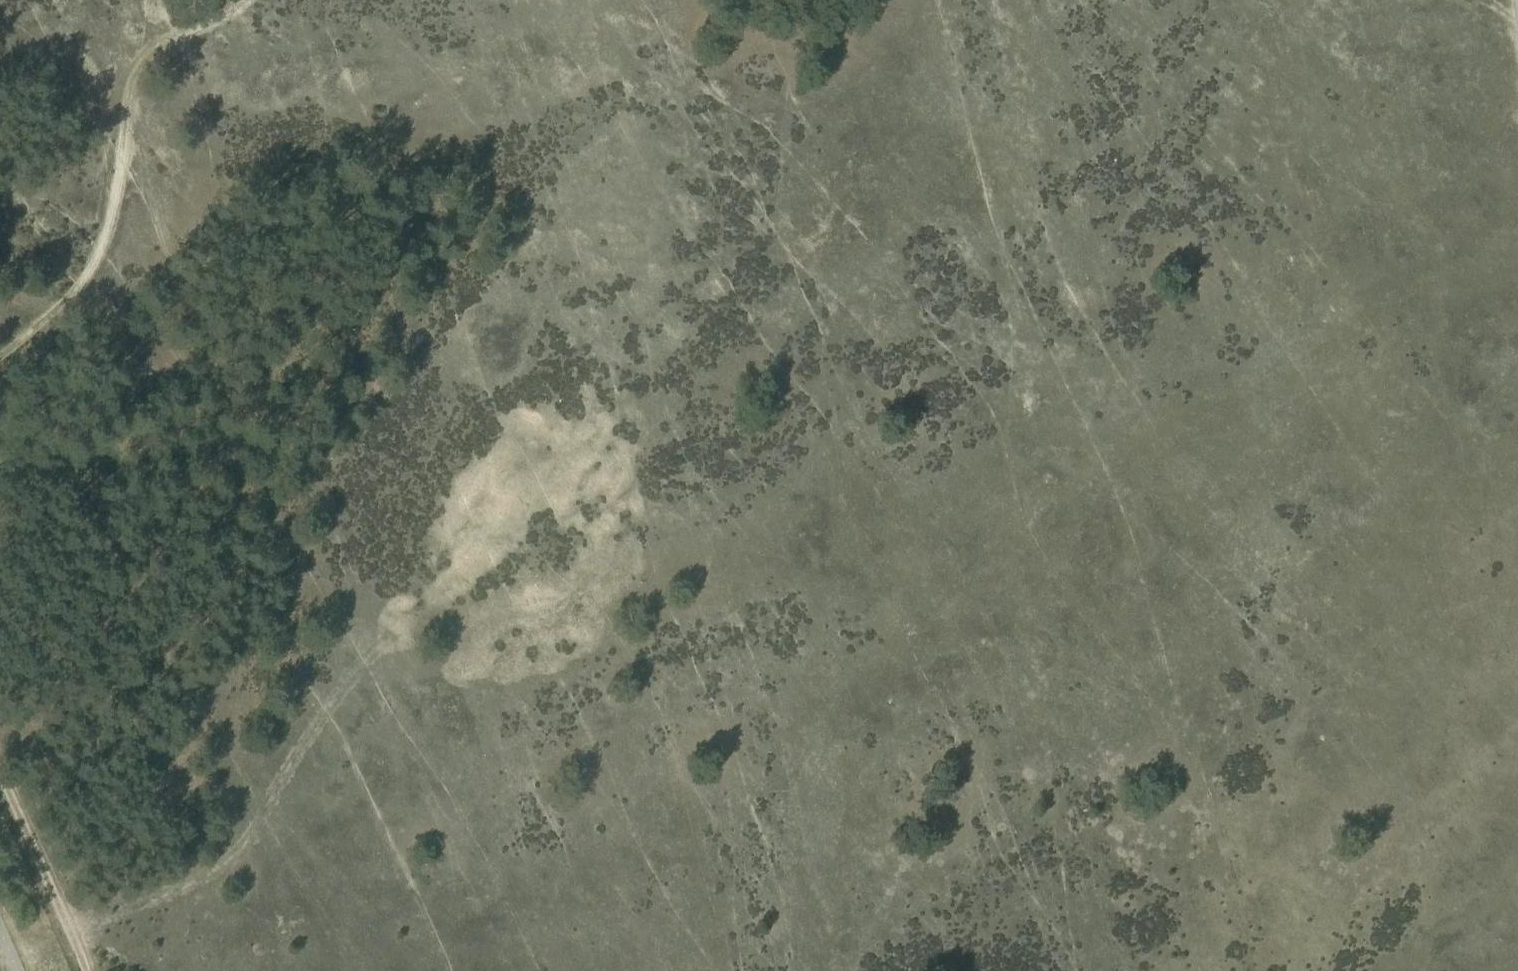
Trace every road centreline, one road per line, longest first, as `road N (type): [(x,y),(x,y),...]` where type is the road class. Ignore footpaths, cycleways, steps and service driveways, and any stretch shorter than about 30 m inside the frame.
road 1 (track): [(0,350),(91,267),(114,196),(128,91),(160,49),(235,0)]

